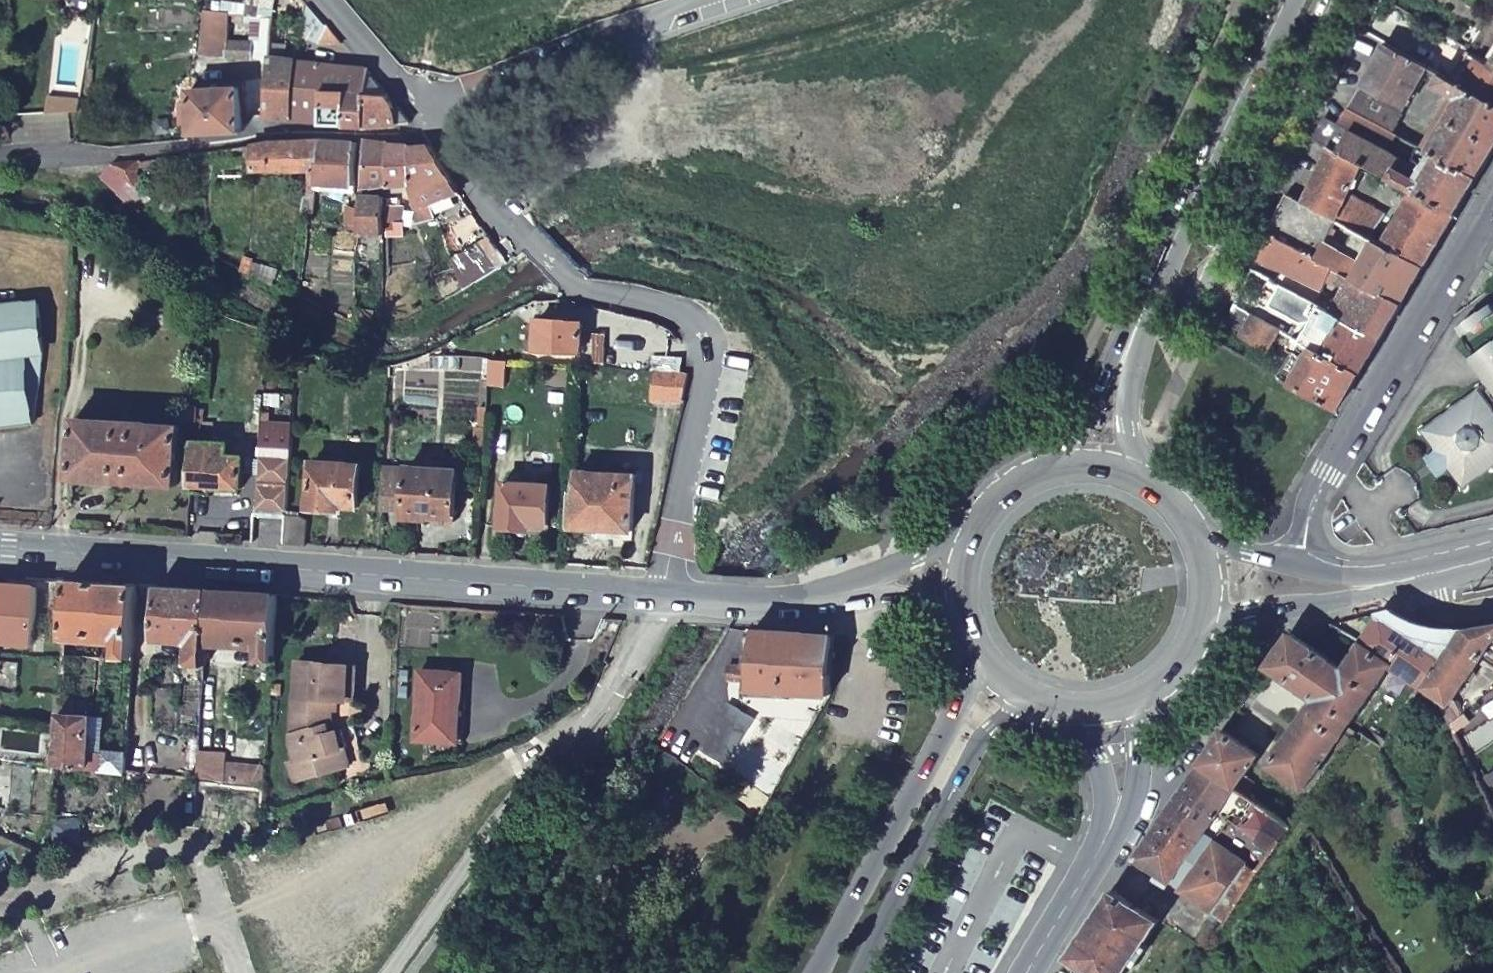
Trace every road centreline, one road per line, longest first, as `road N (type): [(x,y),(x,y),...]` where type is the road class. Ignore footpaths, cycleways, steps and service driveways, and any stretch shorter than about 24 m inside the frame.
road 1 (primary): [(0,549),(656,598)]
road 2 (residential): [(656,598),(707,353),(704,330),(688,310),(575,287),(531,255),(493,216),(431,124)]
road 3 (residential): [(0,163),(289,134),(411,134),(431,124)]
road 4 (residential): [(1492,200),(1327,474),(1309,517)]
road 5 (motorway): [(976,648),(946,722),(810,972)]
road 6 (residential): [(1156,282),(1177,291),(1193,287),(1217,259),(1340,0)]
road 7 (motorway): [(857,972),(977,742),(1007,712),(1034,700)]
road 8 (primary): [(1156,282),(1284,0)]
road 9 (unclassified): [(419,109),(555,43),(691,0)]
road 10 (track): [(0,916),(258,819)]
road 11 (secondary): [(1203,623),(1317,603),(1391,579)]
road 12 (primary): [(656,598),(780,606),(847,596)]
road 13 (tertiary): [(1102,848),(1132,790),(1140,697)]
road 14 (primary): [(1138,326),(1094,395),(1066,463)]
road 15 (primary): [(1134,472),(1128,428),(1138,326)]
road 16 (tertiary): [(1102,848),(1024,972)]
road 17 (tertiary): [(1071,710),(1105,791),(1102,848)]
road 18 (residential): [(419,109),(324,0)]
road 19 (primary): [(972,531),(847,596)]
road 20 (residential): [(1414,572),(1337,562),(1313,540),(1309,517)]
road 21 (primary): [(1066,463),(1011,486),(972,531)]

